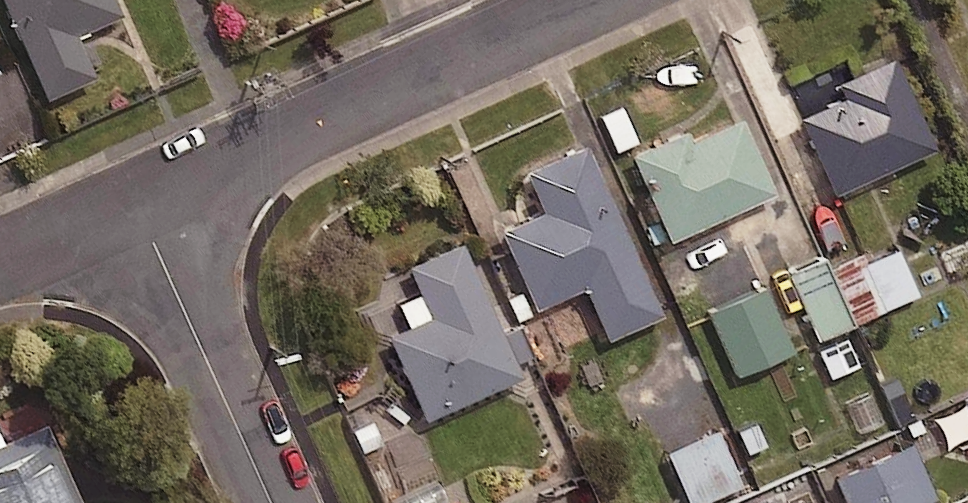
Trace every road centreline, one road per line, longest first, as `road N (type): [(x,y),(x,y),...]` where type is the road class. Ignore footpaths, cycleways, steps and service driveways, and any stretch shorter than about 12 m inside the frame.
road 1 (residential): [(586,0),(136,202)]
road 2 (residential): [(136,202),(271,502)]
road 3 (residential): [(136,202),(0,263)]

